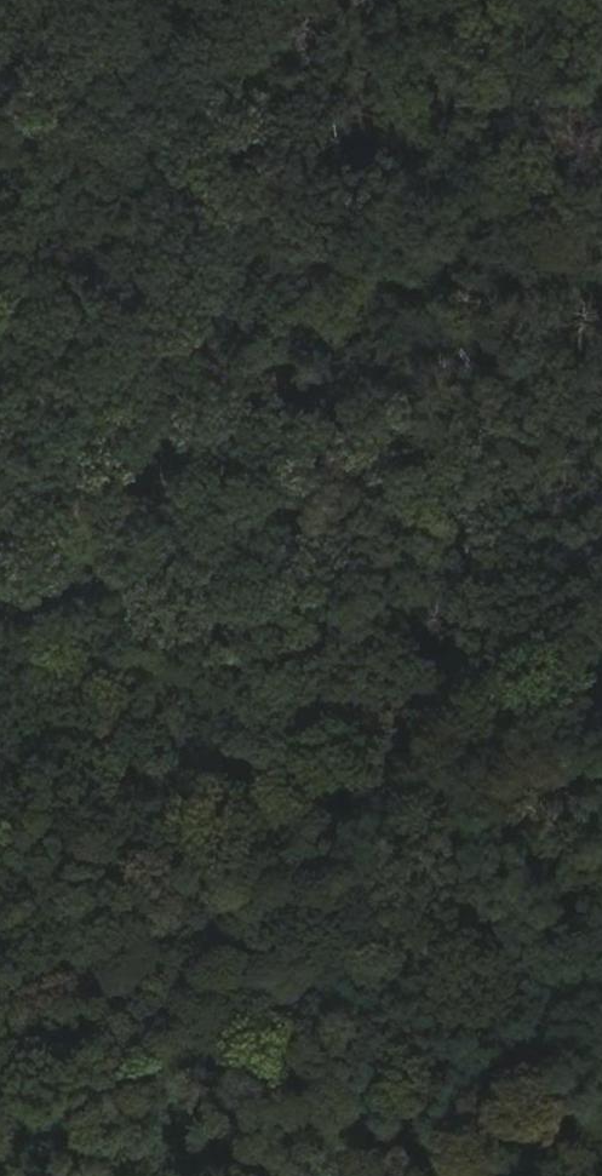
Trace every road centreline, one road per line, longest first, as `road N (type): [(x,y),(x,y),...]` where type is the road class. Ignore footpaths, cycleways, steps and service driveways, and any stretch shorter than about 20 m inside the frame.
road 1 (track): [(0,797),(64,799),(184,835),(302,842),(601,815)]

